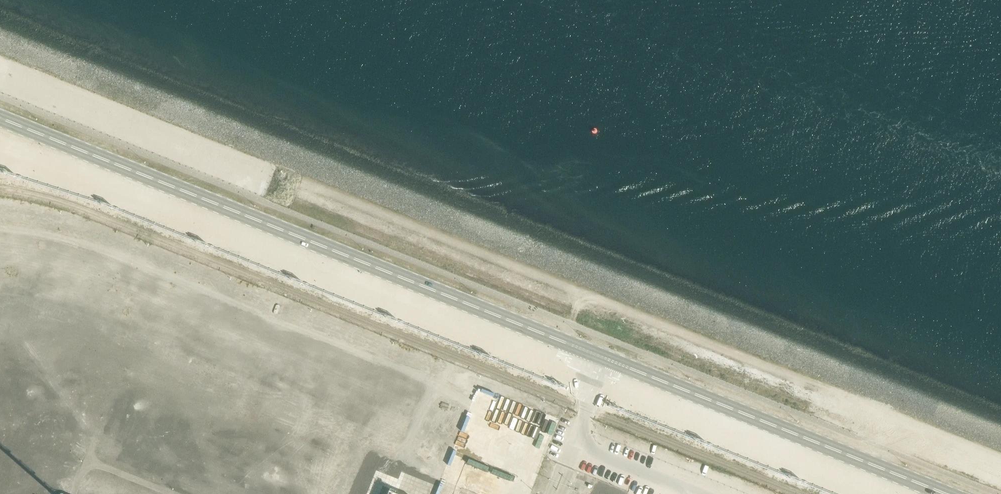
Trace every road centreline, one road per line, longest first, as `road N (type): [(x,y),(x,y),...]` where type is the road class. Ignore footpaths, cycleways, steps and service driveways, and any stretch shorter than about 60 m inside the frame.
road 1 (secondary): [(0,119),(944,493)]

